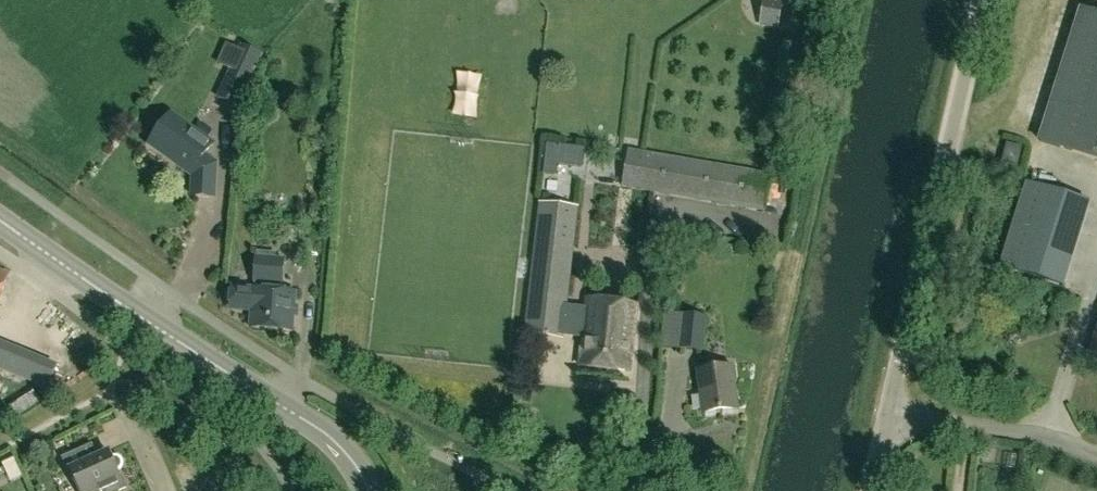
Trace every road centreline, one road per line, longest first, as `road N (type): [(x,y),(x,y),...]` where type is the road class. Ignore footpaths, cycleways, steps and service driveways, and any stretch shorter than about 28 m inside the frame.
road 1 (tertiary): [(369,490),(347,453),(318,429),(0,220)]
road 2 (unclassified): [(885,418),(985,0)]
road 3 (unclassified): [(885,418),(1020,431),(1096,451)]

